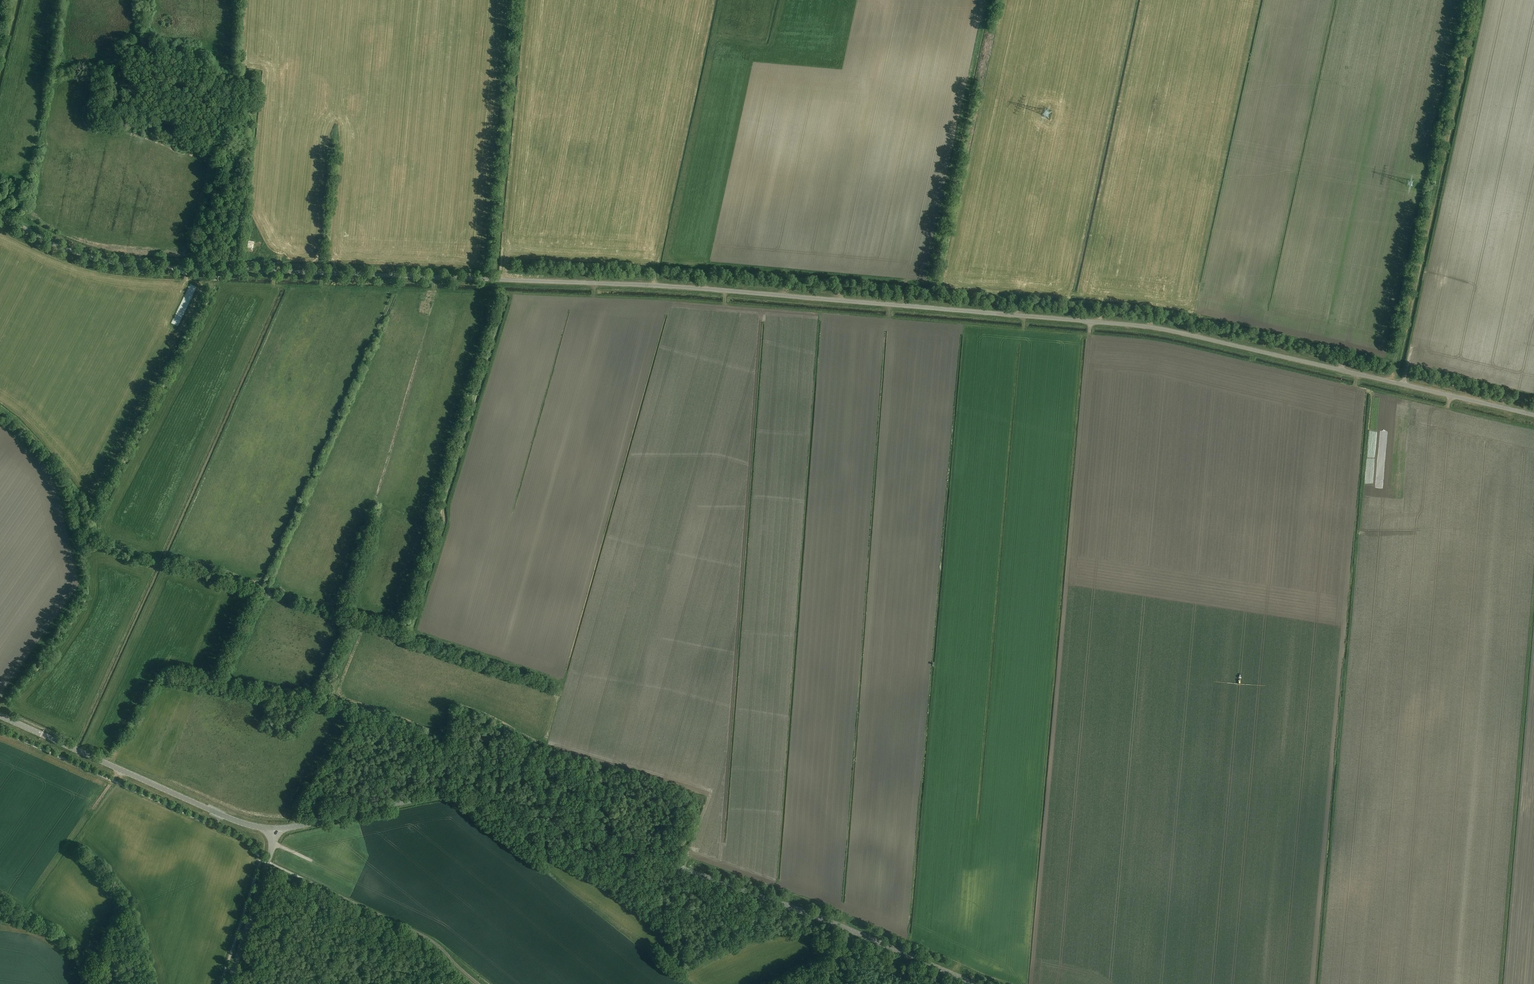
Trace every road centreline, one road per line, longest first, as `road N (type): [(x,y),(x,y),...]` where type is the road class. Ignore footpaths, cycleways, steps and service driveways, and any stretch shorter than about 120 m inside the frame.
road 1 (unclassified): [(1533,415),(1157,328),(654,286),(123,264),(68,249),(0,214)]
road 2 (tertiary): [(975,983),(790,906),(467,796),(429,796),(274,829)]
road 3 (tertiary): [(274,829),(224,815),(0,715)]
road 4 (tertiary): [(229,983),(274,829)]

